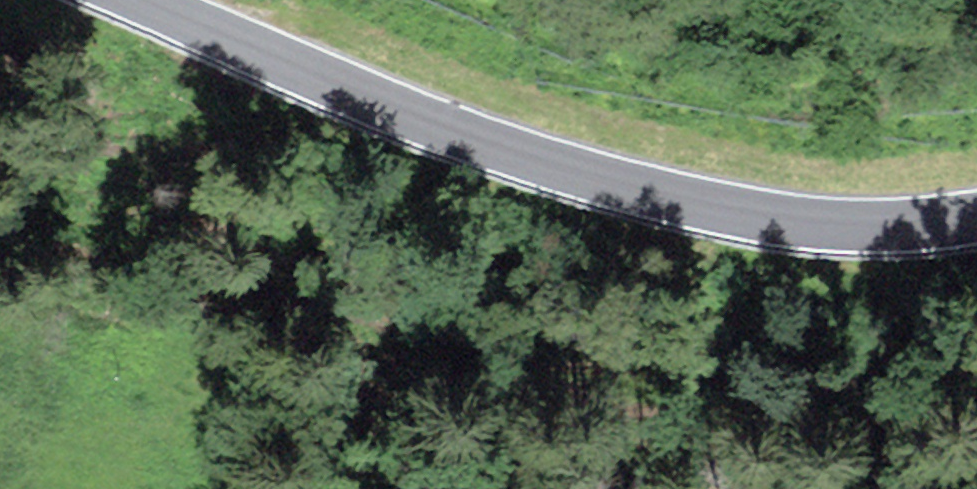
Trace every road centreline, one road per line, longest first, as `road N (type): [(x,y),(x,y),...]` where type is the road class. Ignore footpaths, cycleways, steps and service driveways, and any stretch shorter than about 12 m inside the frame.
road 1 (track): [(0,183),(575,367),(976,352)]
road 2 (secondary): [(137,0),(382,104),(604,181),(831,227),(976,218)]

